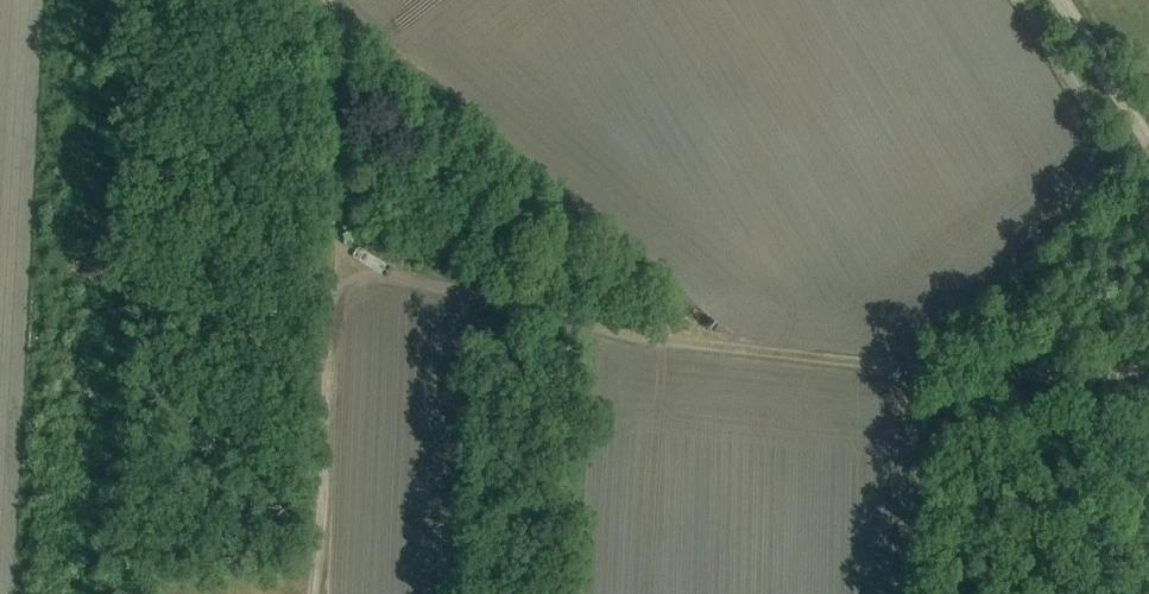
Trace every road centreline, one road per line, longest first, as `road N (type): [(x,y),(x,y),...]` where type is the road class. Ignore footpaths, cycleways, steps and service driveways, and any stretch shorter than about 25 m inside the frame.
road 1 (track): [(1148,370),(1007,375),(733,348),(597,328),(335,264)]
road 2 (track): [(329,0),(345,66),(311,593)]
road 3 (track): [(334,4),(733,348)]
road 4 (track): [(1148,150),(1057,0)]

